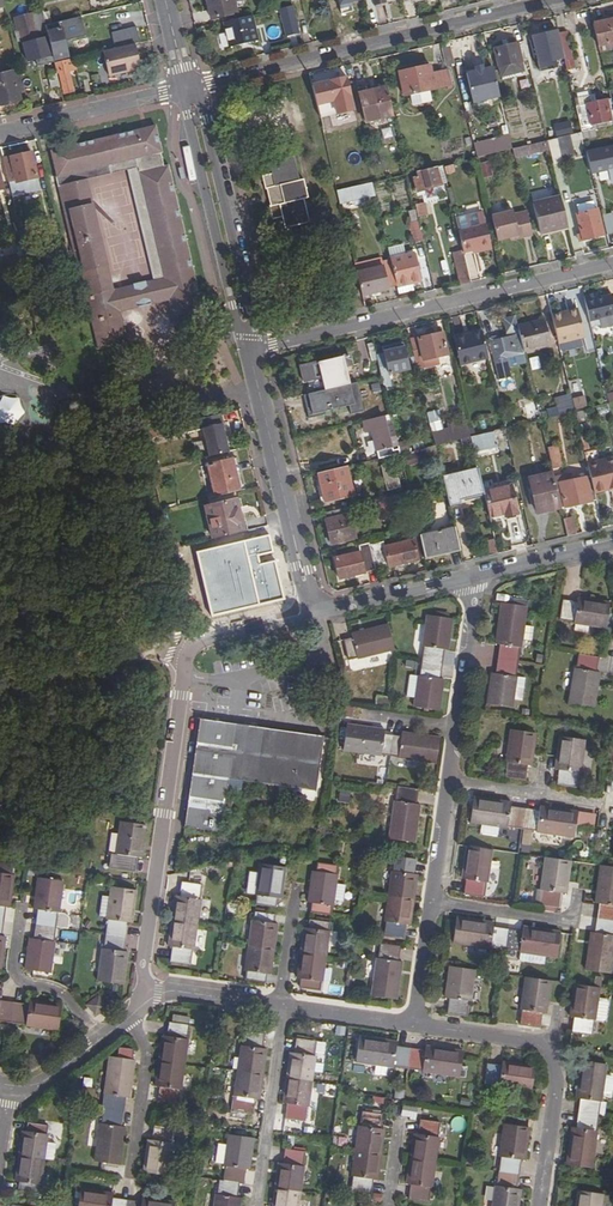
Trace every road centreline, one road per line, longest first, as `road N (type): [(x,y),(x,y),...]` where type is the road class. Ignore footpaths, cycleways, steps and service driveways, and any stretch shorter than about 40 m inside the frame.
road 1 (residential): [(152,998),(143,967),(189,650),(313,615)]
road 2 (residential): [(186,87),(556,0)]
road 3 (residential): [(251,352),(612,266)]
road 4 (tertiary): [(186,87),(251,352)]
road 5 (tertiary): [(251,352),(313,615)]
road 6 (residential): [(259,1205),(289,1005)]
road 7 (track): [(0,690),(195,643)]
road 8 (residential): [(0,133),(186,87)]
road 9 (residential): [(24,909),(18,974),(67,996),(98,1042)]
road 10 (residential): [(577,890),(573,921),(434,902)]
road 11 (tertiary): [(313,615),(479,577)]
road 12 (residential): [(132,1176),(152,1057),(130,1017)]
road 13 (residential): [(479,577),(452,727)]
road 14 (residential): [(552,1060),(536,1041),(416,1024)]
road 15 (residential): [(540,1205),(552,1060)]
road 16 (tertiary): [(479,577),(612,546)]
road 17 (residential): [(280,1004),(174,991),(152,998)]
road 18 (residential): [(416,1024),(289,1005)]
road 19 (residential): [(434,902),(416,980),(416,1024)]
road 20 (residential): [(451,782),(434,902)]

